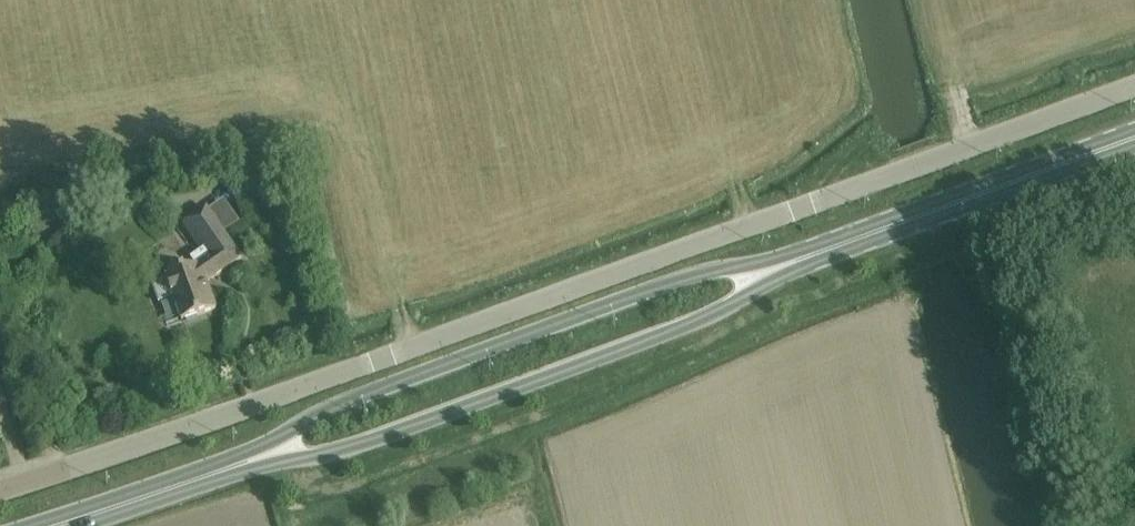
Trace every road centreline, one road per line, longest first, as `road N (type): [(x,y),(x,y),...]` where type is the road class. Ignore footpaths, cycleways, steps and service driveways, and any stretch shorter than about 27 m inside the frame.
road 1 (unclassified): [(0,487),(1134,84)]
road 2 (primary): [(805,256),(684,276),(327,405),(246,462)]
road 3 (primary): [(246,462),(351,448),(703,318),(805,256)]
road 4 (primary): [(805,256),(1134,136)]
road 5 (primary): [(48,525),(246,462)]

